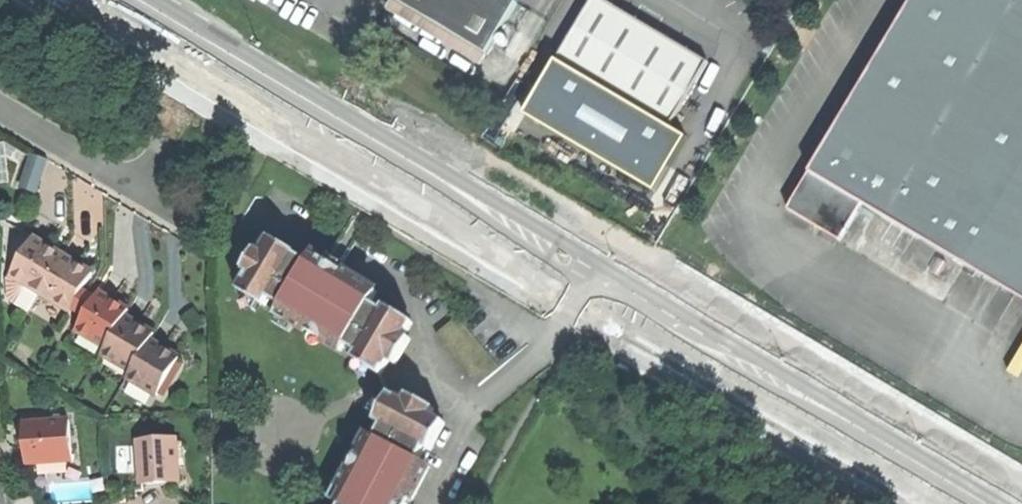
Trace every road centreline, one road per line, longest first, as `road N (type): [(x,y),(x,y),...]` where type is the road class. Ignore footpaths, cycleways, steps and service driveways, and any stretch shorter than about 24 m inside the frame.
road 1 (primary): [(938,503),(91,0)]
road 2 (residential): [(137,191),(0,102)]

